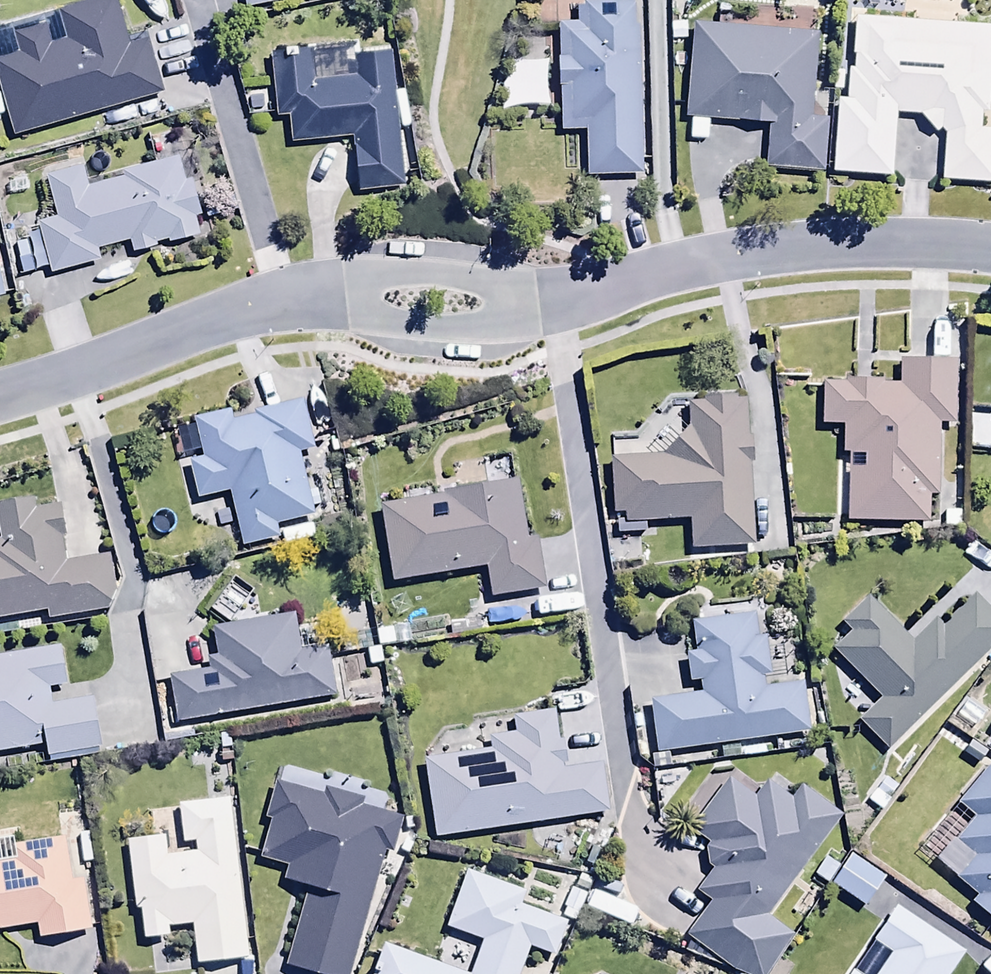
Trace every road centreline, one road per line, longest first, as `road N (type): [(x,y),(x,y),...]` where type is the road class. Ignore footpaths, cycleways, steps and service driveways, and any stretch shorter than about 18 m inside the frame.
road 1 (residential): [(76,375),(237,312),(286,302),(551,300),(734,257),(831,245),(990,253)]
road 2 (residential): [(134,579),(76,375)]

